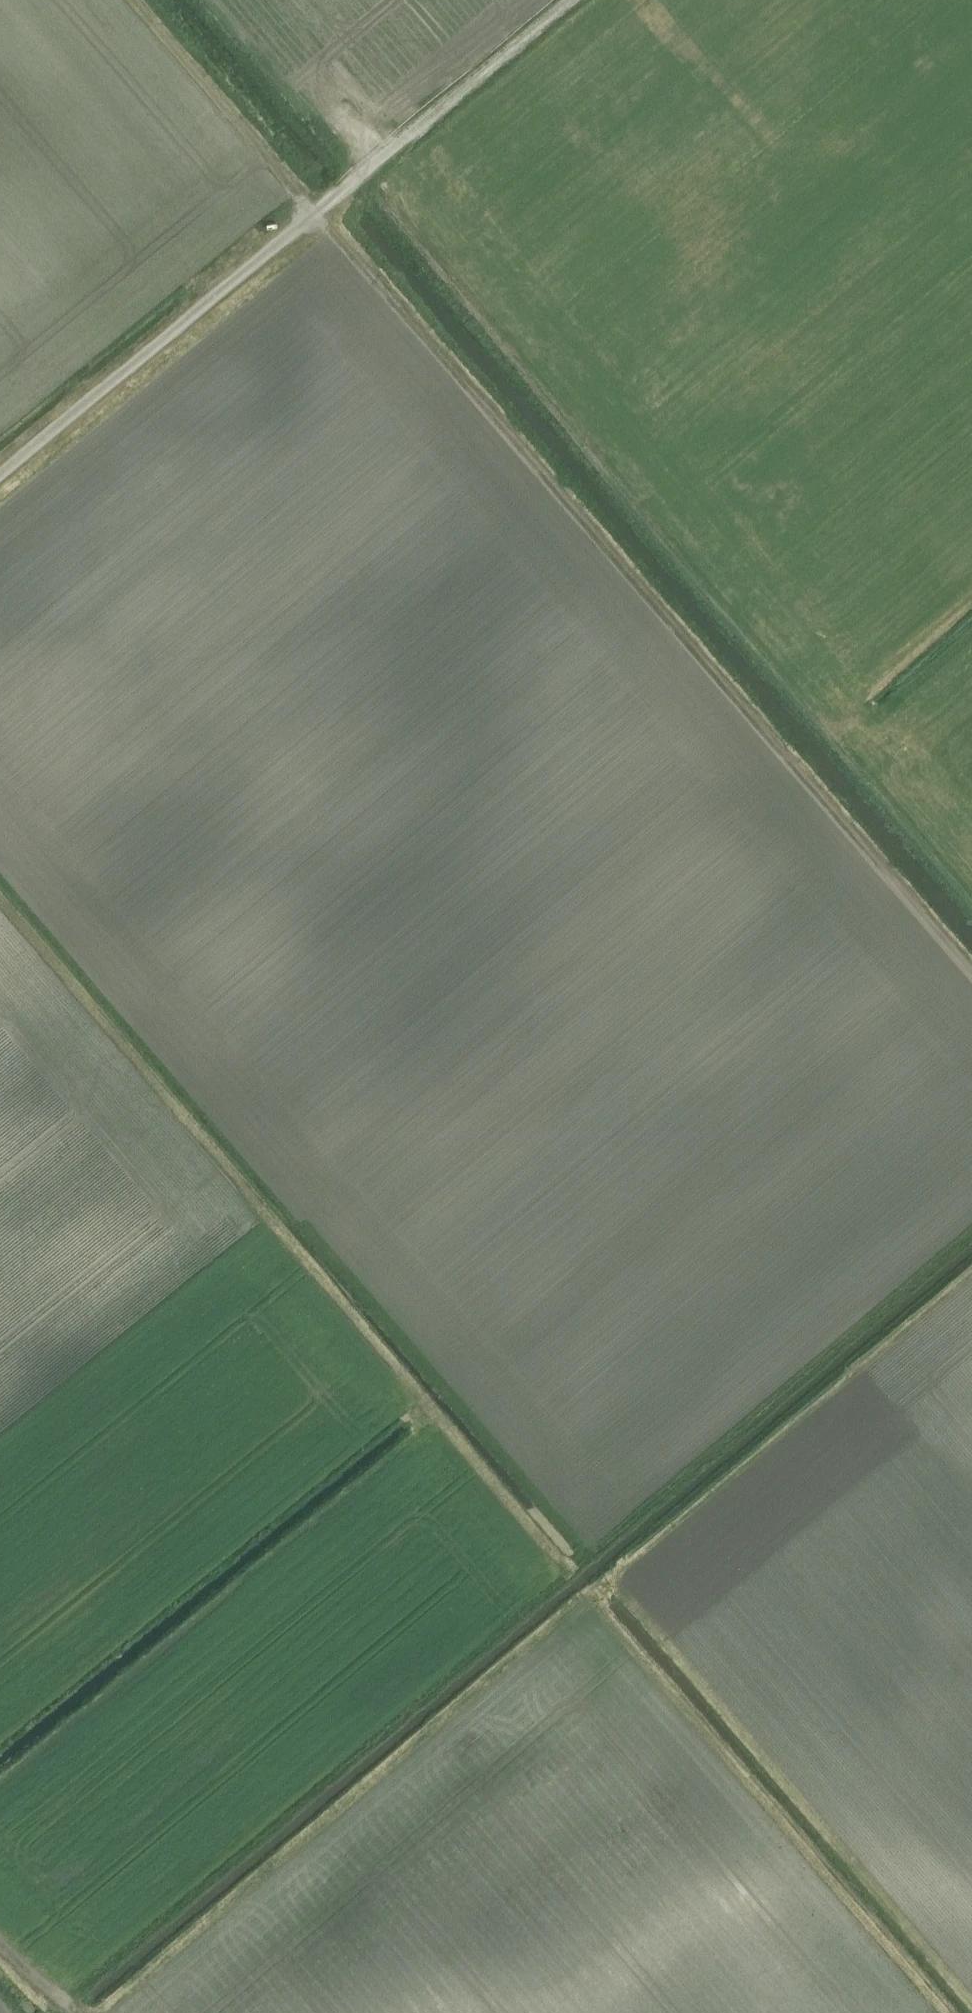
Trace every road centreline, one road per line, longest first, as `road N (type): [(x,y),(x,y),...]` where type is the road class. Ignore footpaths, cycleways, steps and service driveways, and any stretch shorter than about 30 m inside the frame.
road 1 (unclassified): [(0,479),(578,0)]

